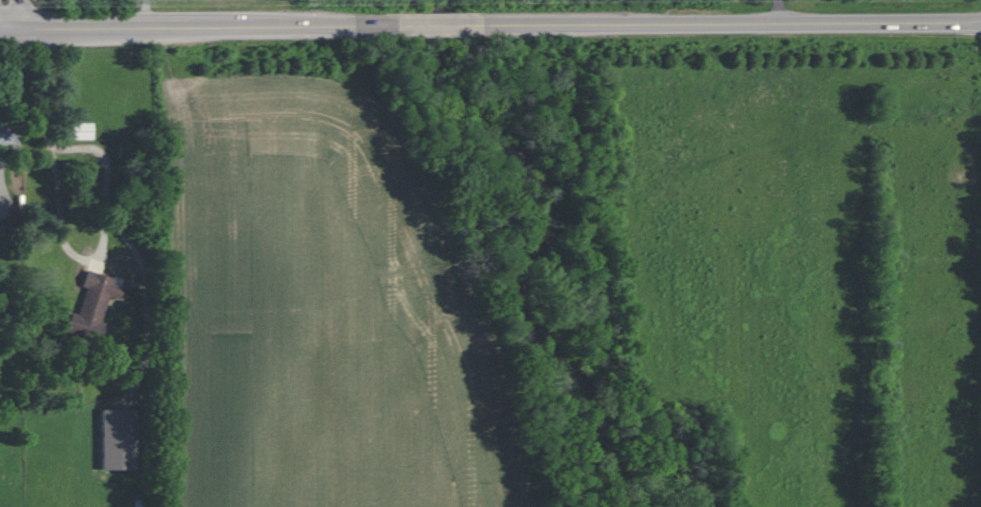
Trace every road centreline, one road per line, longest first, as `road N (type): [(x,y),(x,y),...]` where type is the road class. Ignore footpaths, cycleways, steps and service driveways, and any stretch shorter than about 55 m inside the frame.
road 1 (secondary): [(492,23),(980,23)]
road 2 (secondary): [(0,28),(402,23)]

